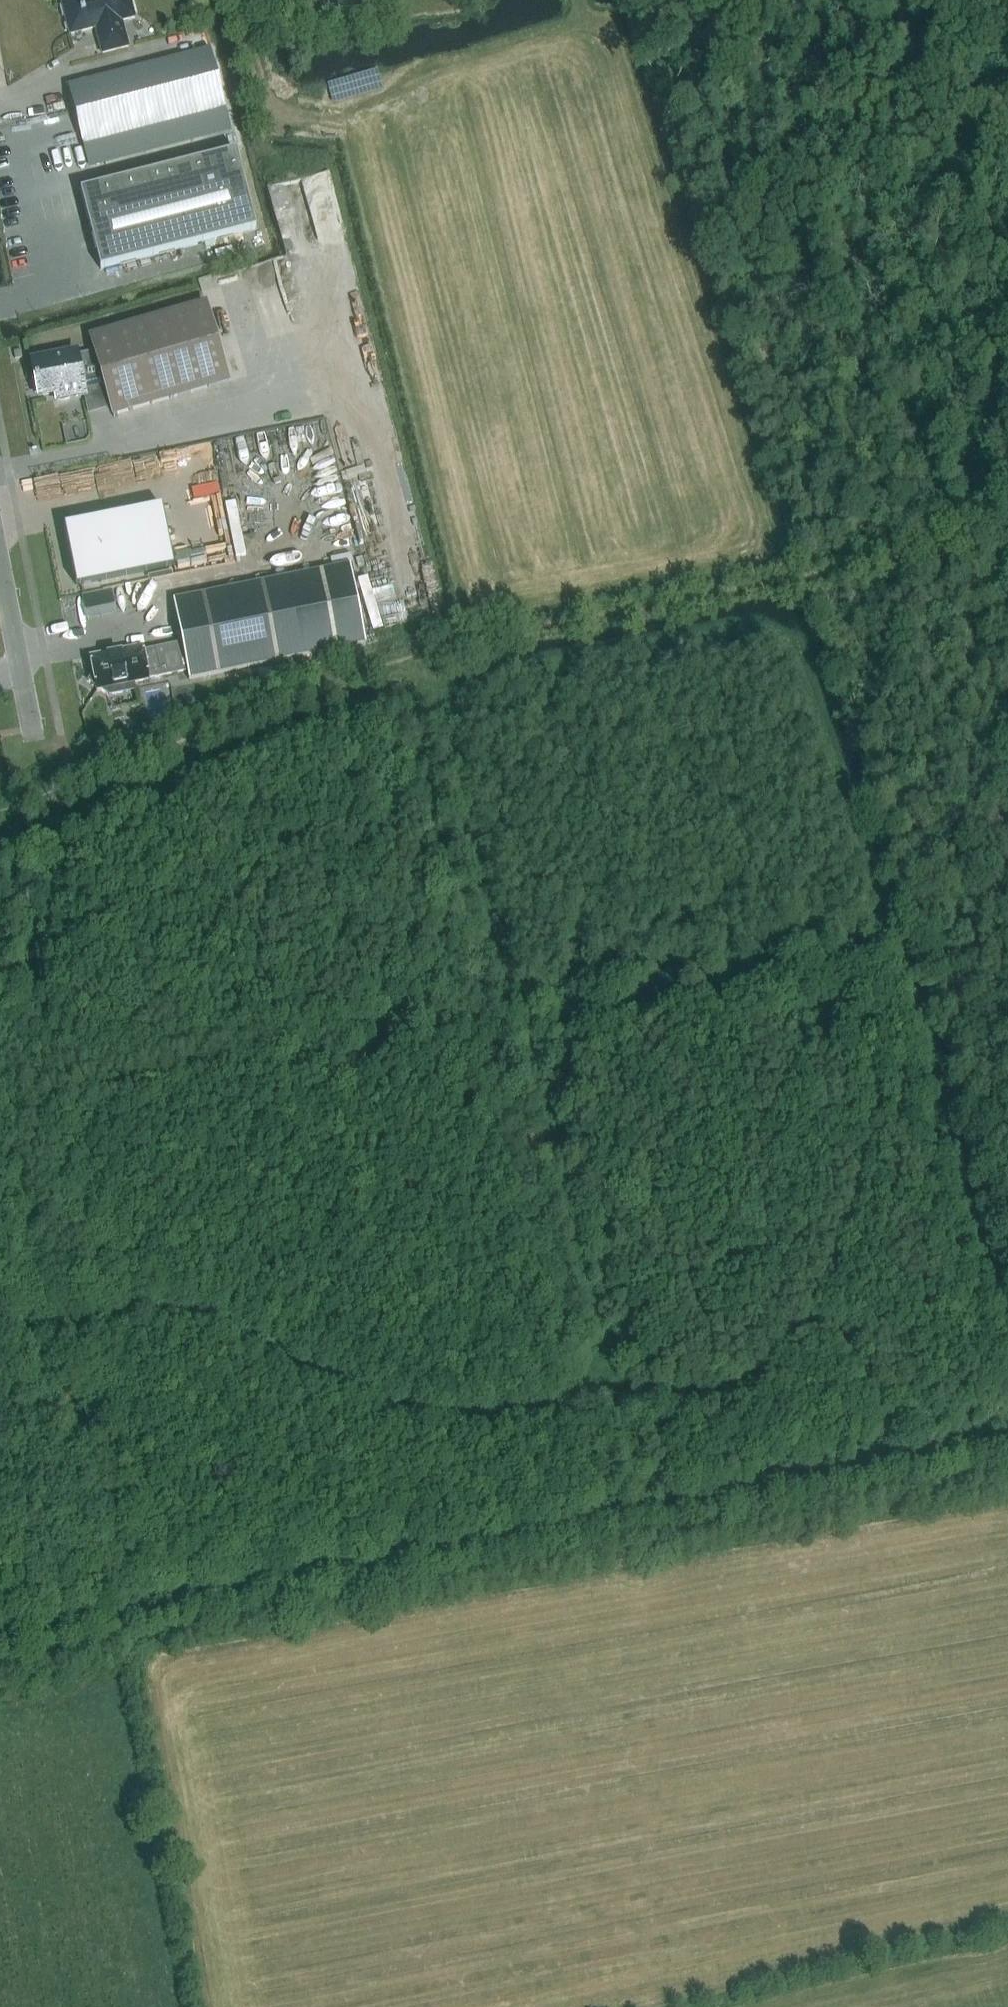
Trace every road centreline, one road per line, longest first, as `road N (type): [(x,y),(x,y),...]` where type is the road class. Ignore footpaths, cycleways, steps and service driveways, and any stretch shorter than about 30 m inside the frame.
road 1 (unclassified): [(36,746),(0,556)]

